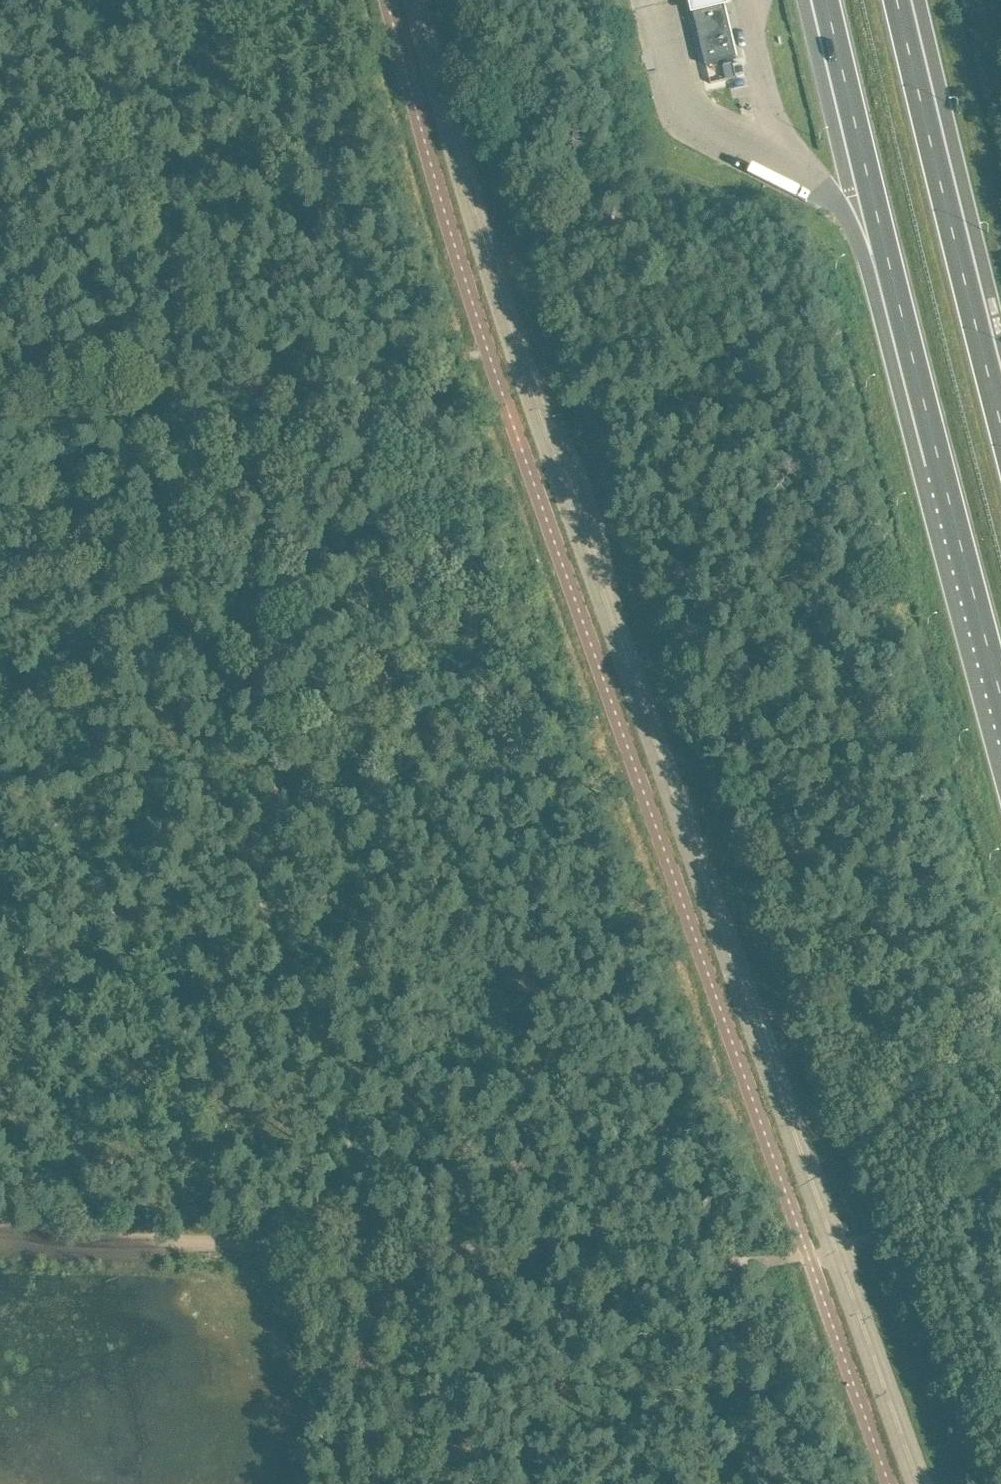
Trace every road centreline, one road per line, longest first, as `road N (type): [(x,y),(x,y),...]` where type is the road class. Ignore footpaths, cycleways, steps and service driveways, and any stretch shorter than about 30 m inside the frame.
road 1 (tertiary): [(918,1483),(485,249),(416,0)]
road 2 (track): [(807,1250),(706,1260),(403,1240),(0,1227)]
road 3 (trunk): [(1000,400),(902,0)]
road 4 (trunk): [(903,324),(1000,700)]
road 5 (trunk): [(827,0),(903,324)]
road 6 (trunk): [(792,156),(852,230),(903,324)]

